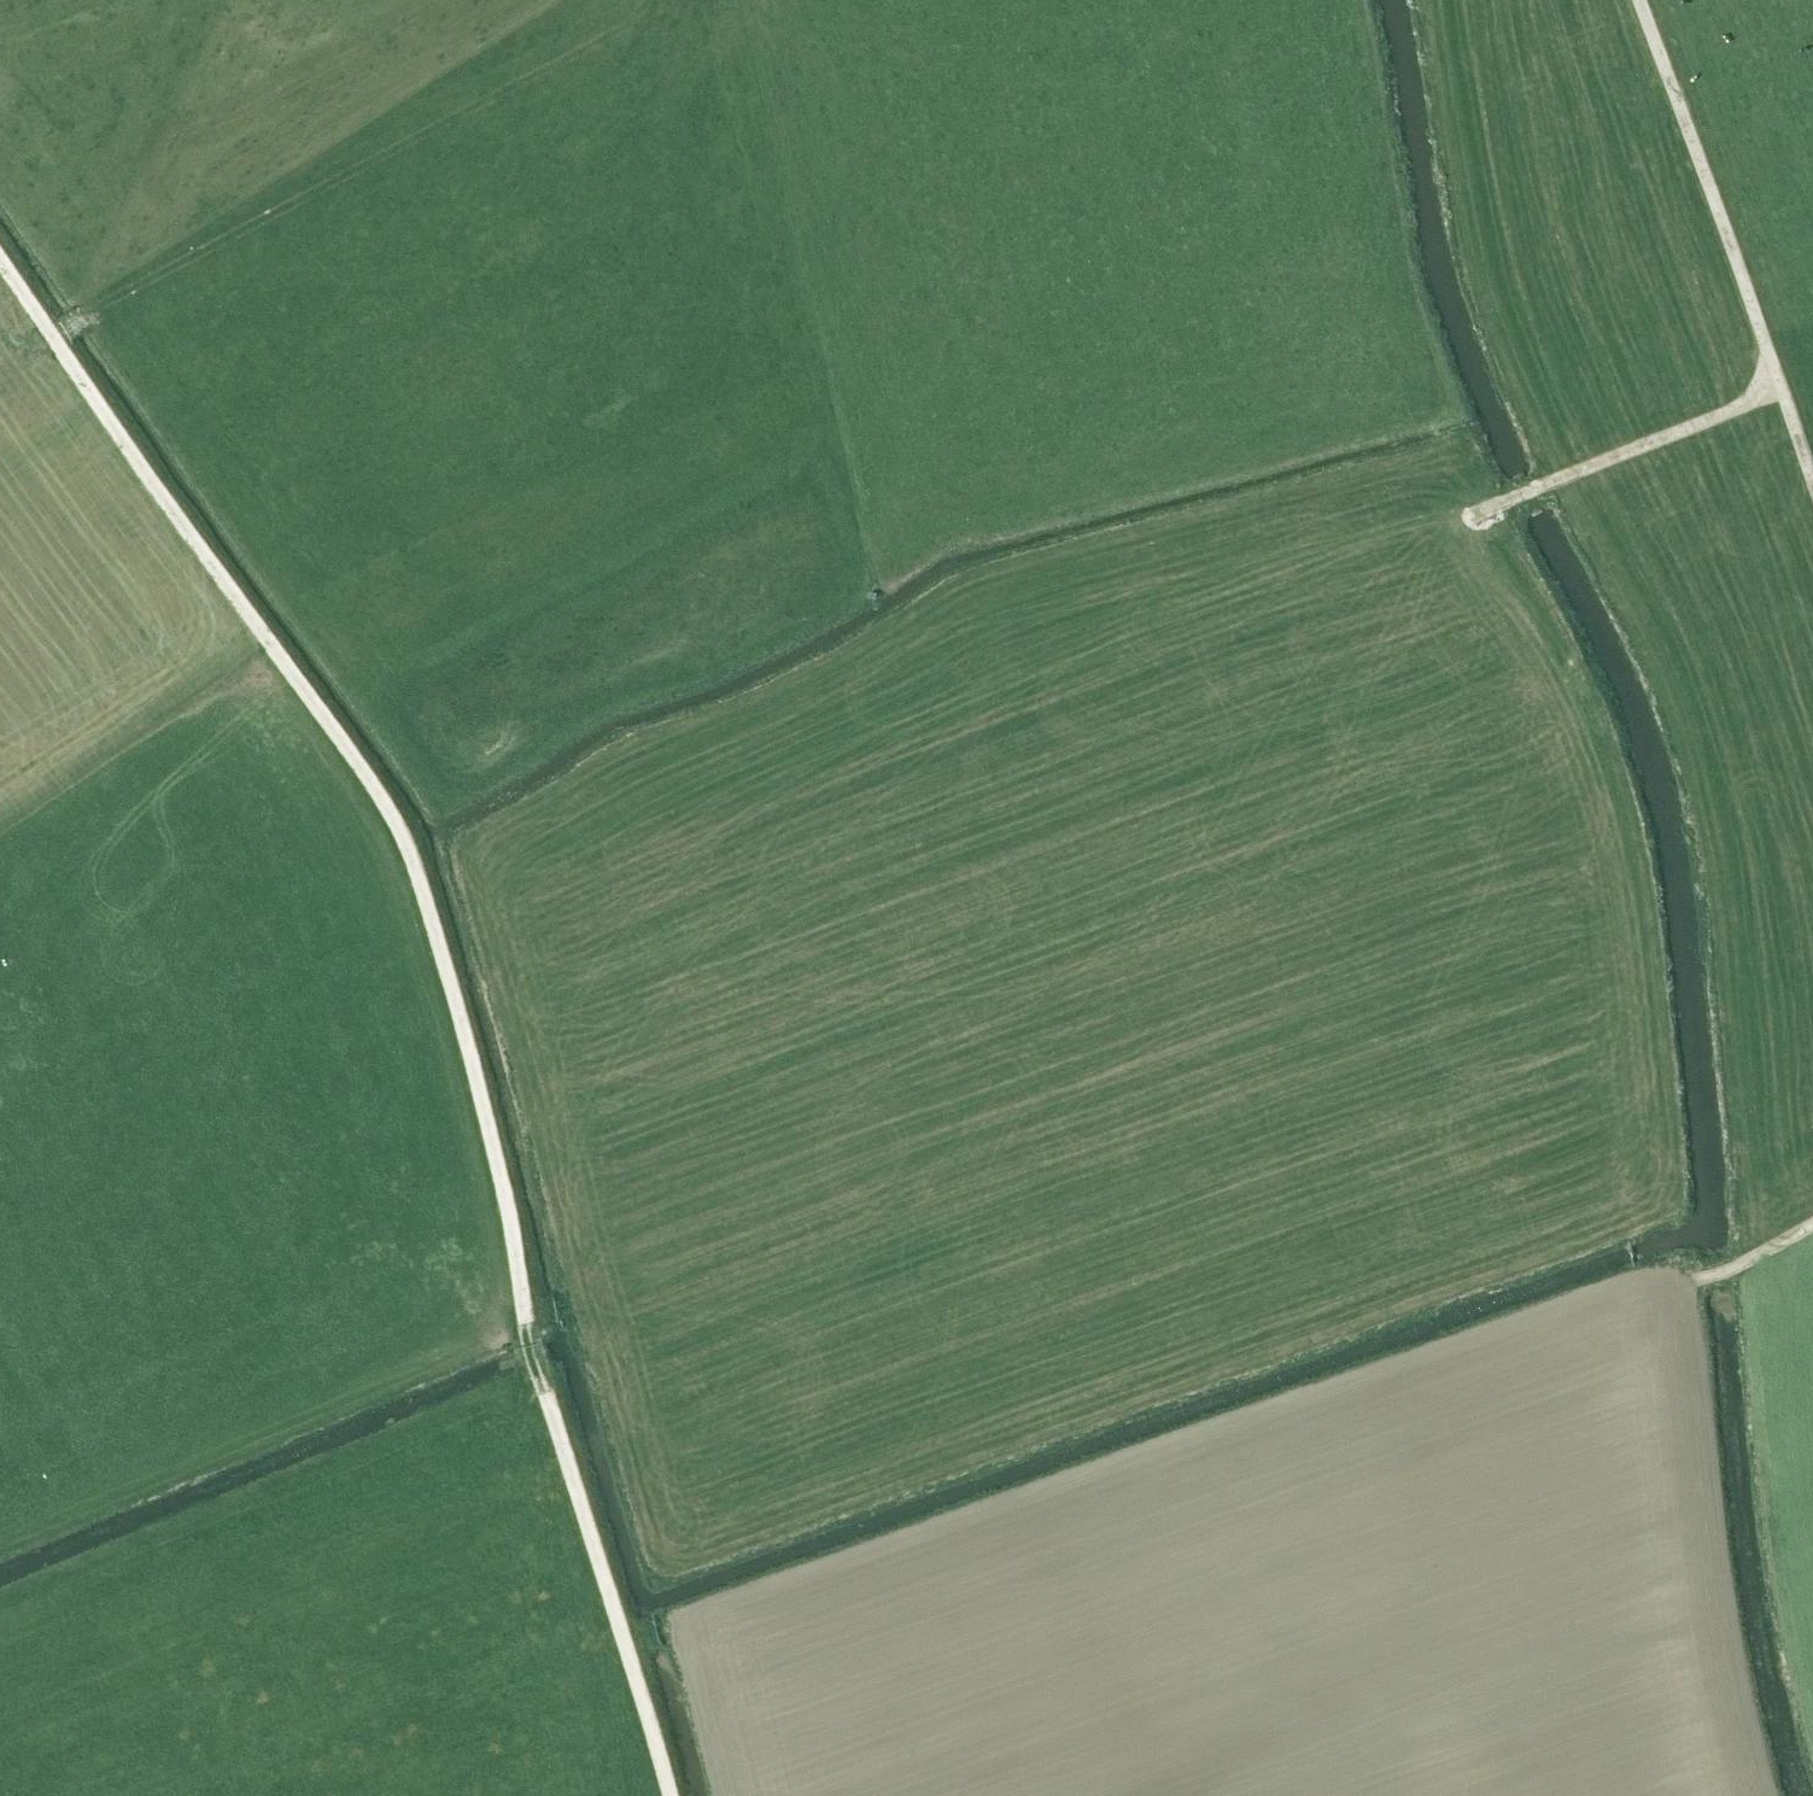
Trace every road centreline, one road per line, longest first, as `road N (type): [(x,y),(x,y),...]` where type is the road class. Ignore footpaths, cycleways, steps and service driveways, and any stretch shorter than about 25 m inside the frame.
road 1 (track): [(1812,481),(1636,0)]
road 2 (track): [(1695,1282),(1812,1223)]

